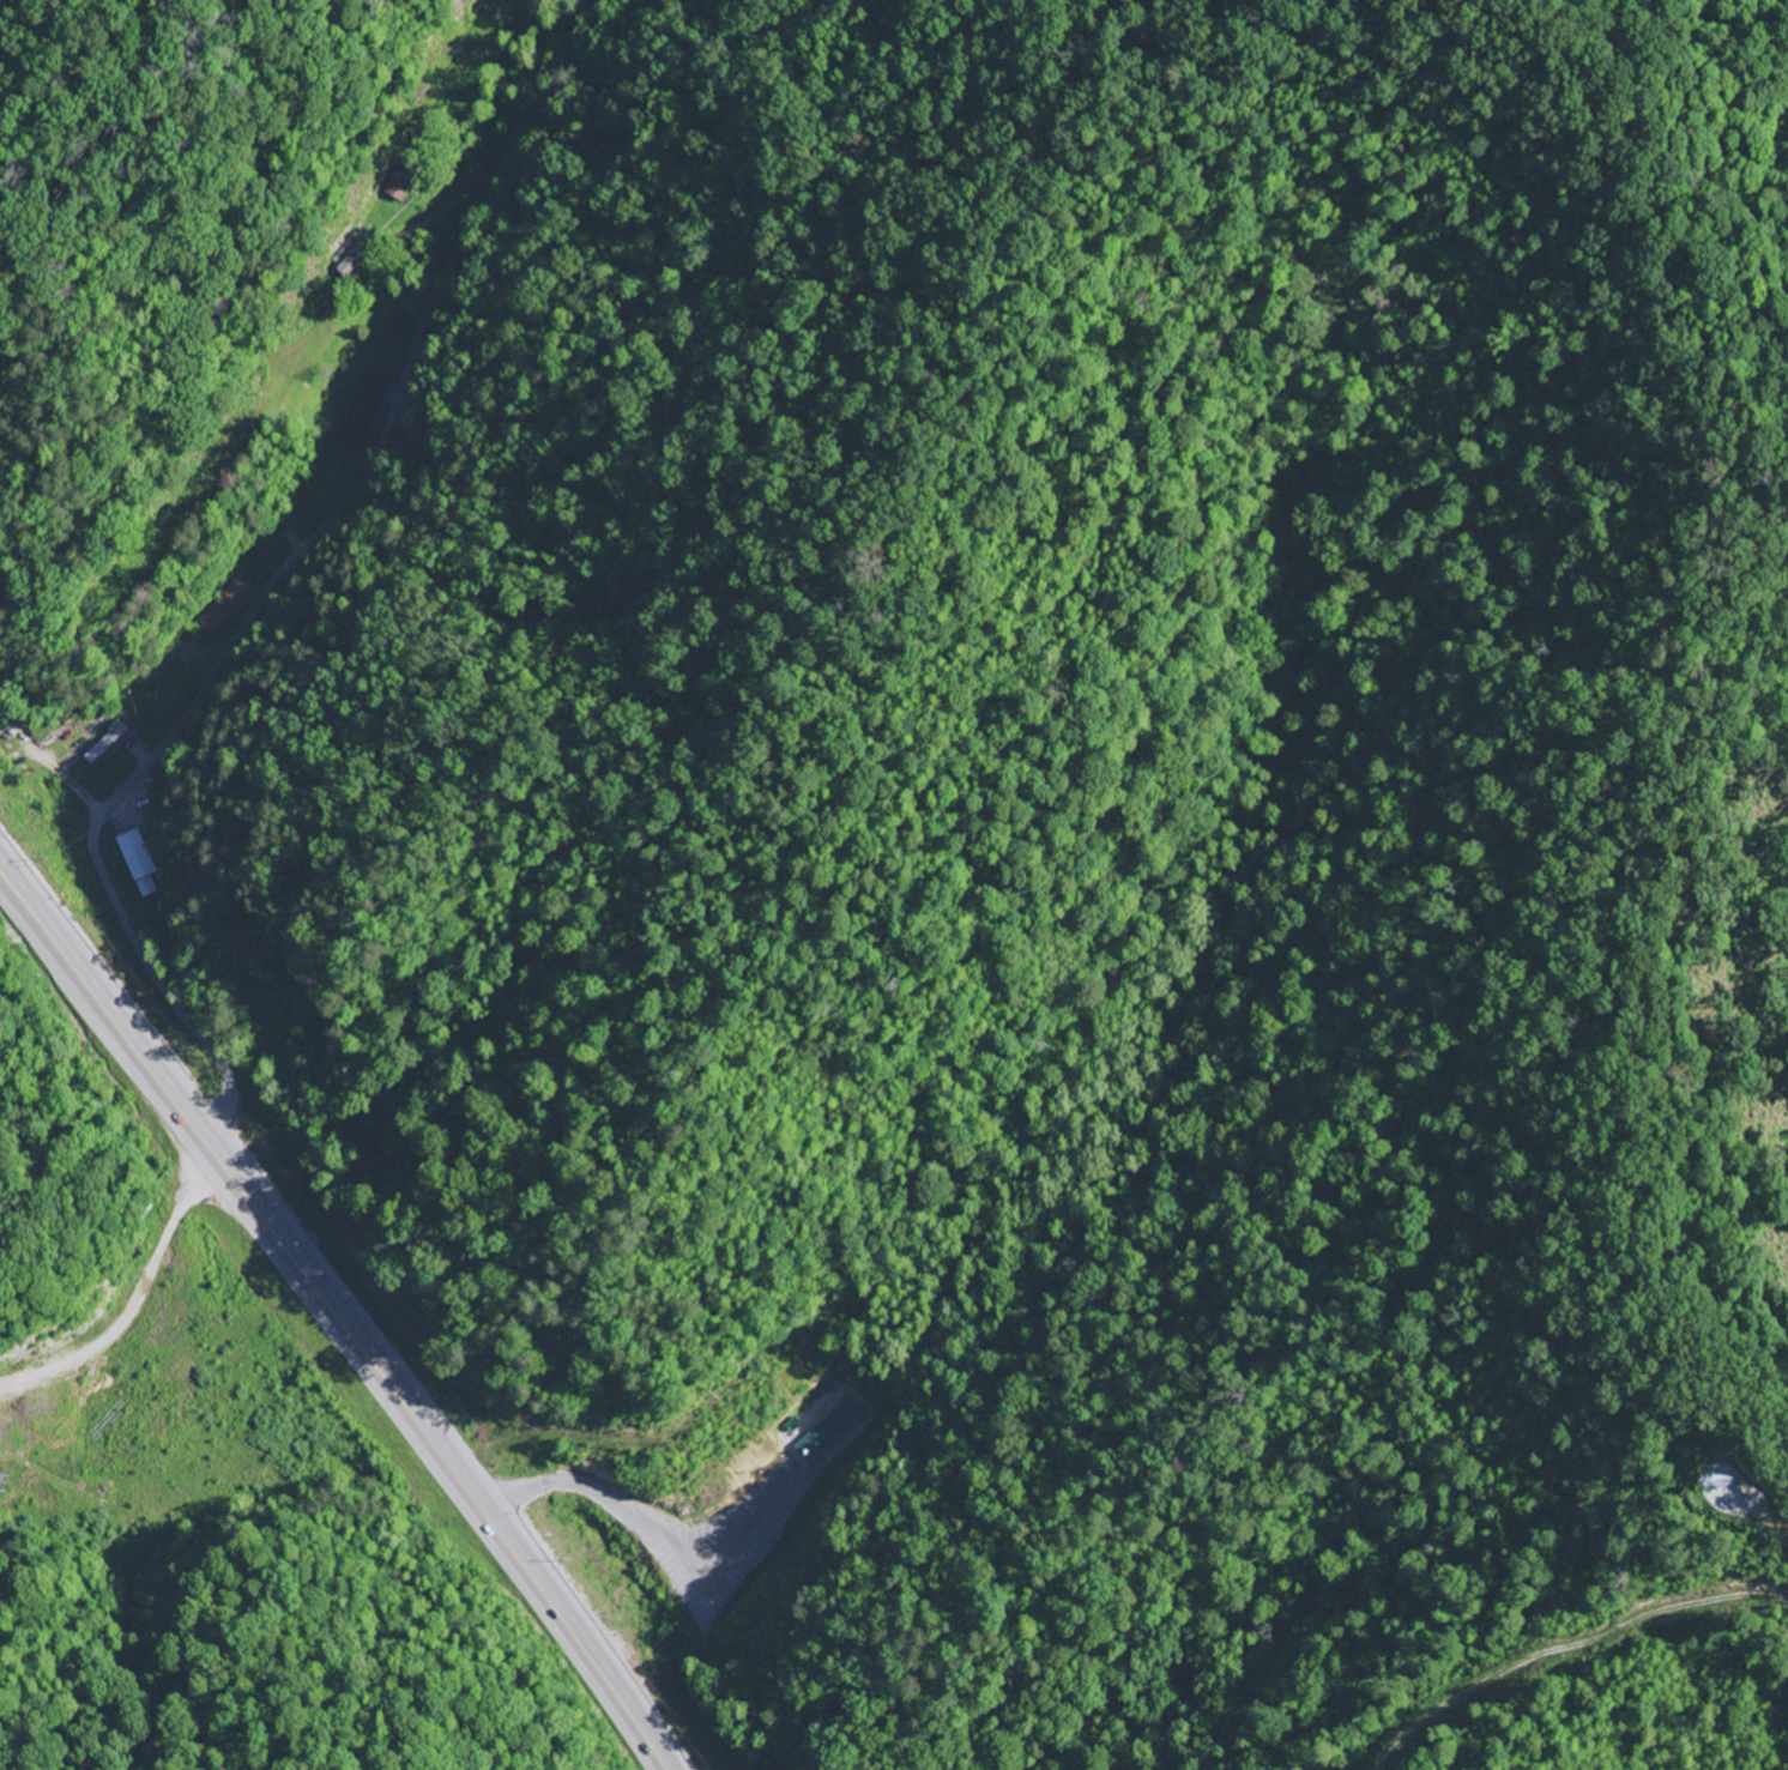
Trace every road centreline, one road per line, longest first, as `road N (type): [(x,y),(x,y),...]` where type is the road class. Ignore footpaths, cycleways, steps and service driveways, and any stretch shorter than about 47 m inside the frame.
road 1 (residential): [(207,1148),(230,1097),(228,1081),(135,938),(98,834),(113,801),(229,647),(295,564),(350,518),(418,343),(503,217),(584,0)]
road 2 (trunk): [(665,1769),(520,1564),(0,874)]

